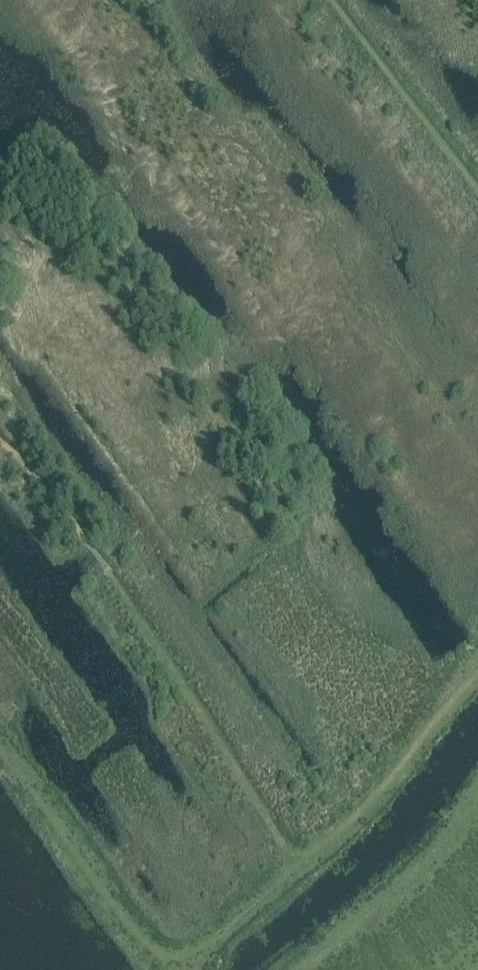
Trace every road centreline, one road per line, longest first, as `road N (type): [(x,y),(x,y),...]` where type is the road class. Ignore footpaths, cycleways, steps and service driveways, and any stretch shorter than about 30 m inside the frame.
road 1 (track): [(0,438),(110,571),(296,866),(477,673)]
road 2 (track): [(477,192),(335,0)]

